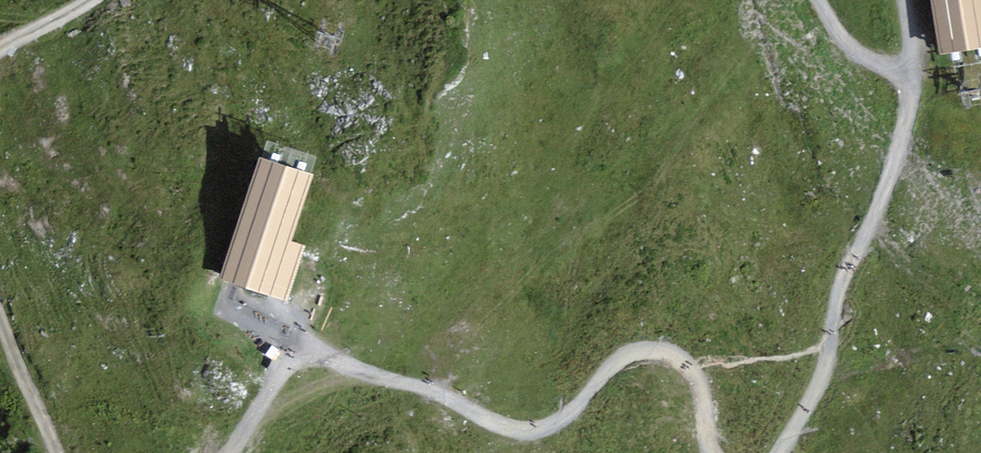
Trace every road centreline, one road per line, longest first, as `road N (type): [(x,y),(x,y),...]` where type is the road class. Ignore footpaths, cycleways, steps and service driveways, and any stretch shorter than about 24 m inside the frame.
road 1 (track): [(818,0),(853,51),(912,79),(893,165),(842,285),(823,377),(780,452)]
road 2 (track): [(713,452),(696,379),(679,359),(658,352),(617,365),(553,425),(518,430),(303,346)]
road 3 (track): [(56,452),(0,317)]
road 4 (track): [(303,346),(232,452)]

